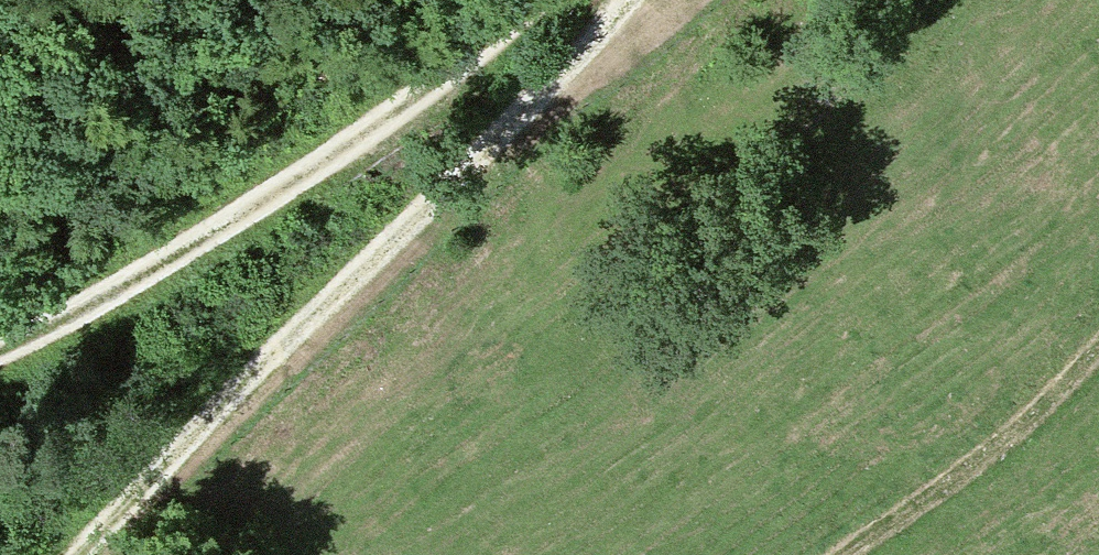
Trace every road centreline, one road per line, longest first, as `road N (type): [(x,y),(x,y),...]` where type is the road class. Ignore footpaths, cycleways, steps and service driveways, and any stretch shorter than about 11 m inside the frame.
road 1 (track): [(88,554),(511,150),(645,0)]
road 2 (track): [(0,353),(323,171),(547,0)]
road 3 (track): [(855,554),(1008,452),(1098,352)]

